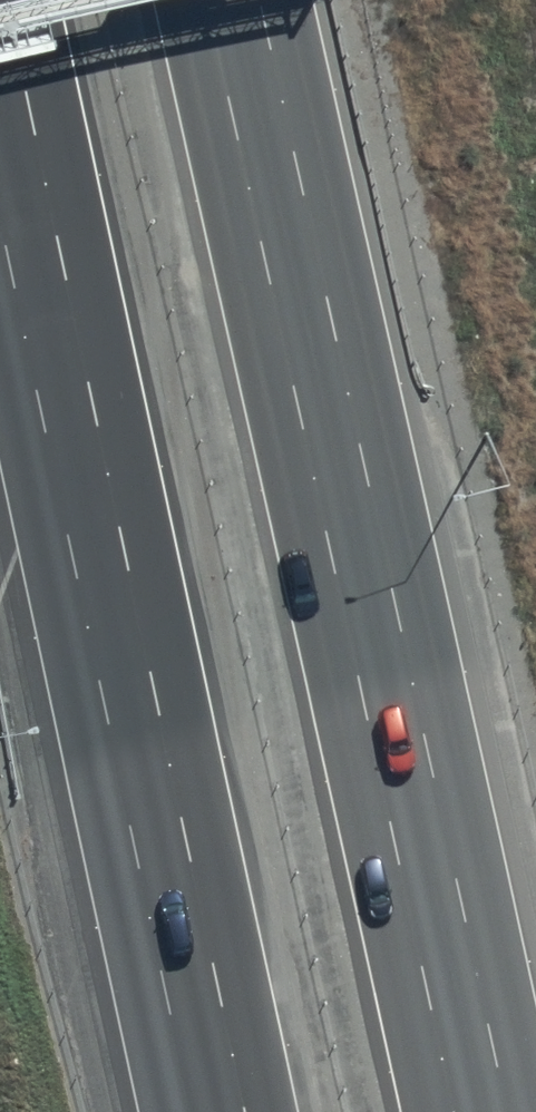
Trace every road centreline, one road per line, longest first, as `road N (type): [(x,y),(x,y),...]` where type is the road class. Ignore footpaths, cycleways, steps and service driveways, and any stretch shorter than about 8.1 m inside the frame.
road 1 (motorway): [(234,0),(480,1111)]
road 2 (motorway): [(223,1111),(0,68)]

